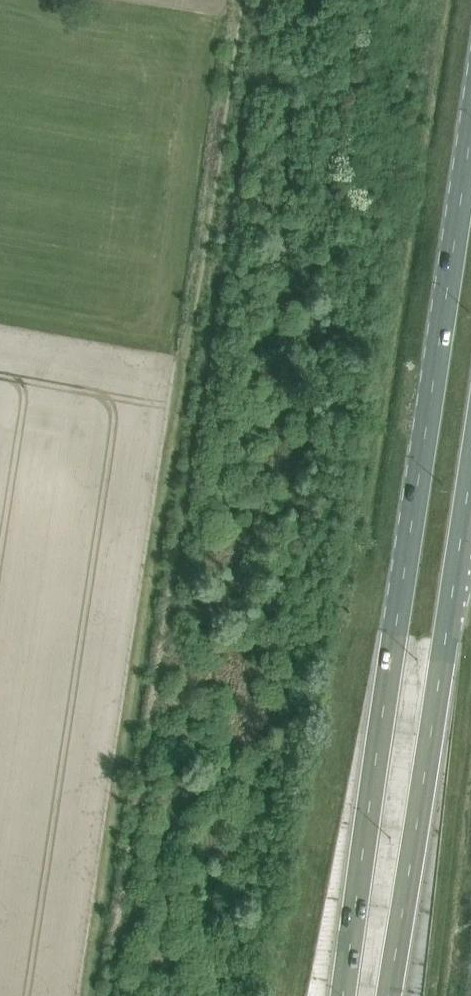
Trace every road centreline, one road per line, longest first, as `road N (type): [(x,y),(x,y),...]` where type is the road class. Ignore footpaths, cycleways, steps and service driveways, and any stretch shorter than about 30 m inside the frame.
road 1 (primary): [(470,148),(343,995)]
road 2 (primary): [(389,995),(470,468)]

